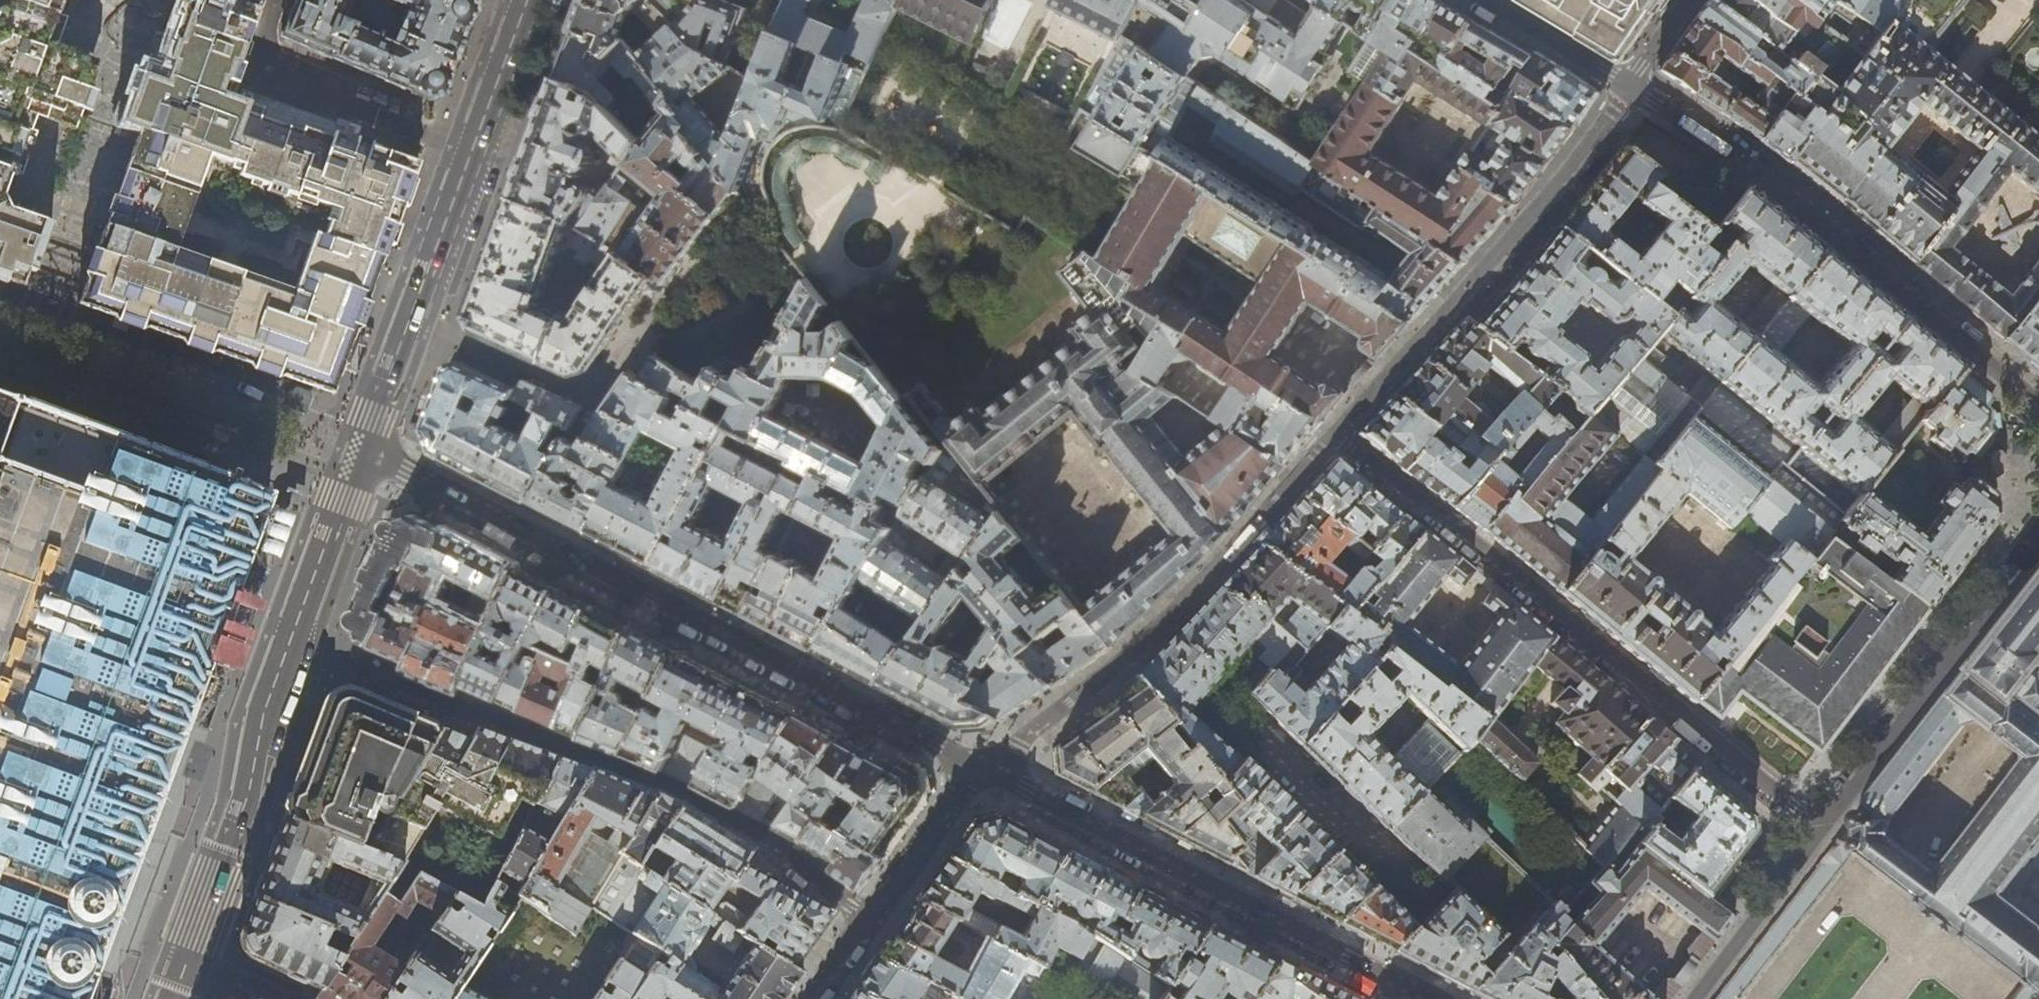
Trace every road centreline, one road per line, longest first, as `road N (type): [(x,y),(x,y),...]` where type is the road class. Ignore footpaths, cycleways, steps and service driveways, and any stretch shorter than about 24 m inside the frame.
road 1 (tertiary): [(369,447),(979,770)]
road 2 (residential): [(871,917),(760,833),(676,788),(290,640)]
road 3 (residential): [(1334,435),(1815,829)]
road 4 (residential): [(2038,408),(1726,145),(1629,86)]
road 5 (residential): [(1334,435),(1126,659),(979,770)]
road 6 (secondary): [(529,0),(369,447)]
road 7 (tertiary): [(979,770),(1396,982)]
road 8 (residential): [(1629,86),(1563,177),(1334,435)]
road 9 (tertiary): [(1815,829),(2038,537)]
road 10 (secondary): [(290,640),(263,712),(251,788),(181,968)]
road 11 (secondary): [(369,447),(290,640)]
road 12 (tertiary): [(1693,998),(1815,829)]
road 13 (residential): [(979,770),(871,917)]
road 14 (residential): [(1629,86),(1487,0)]

